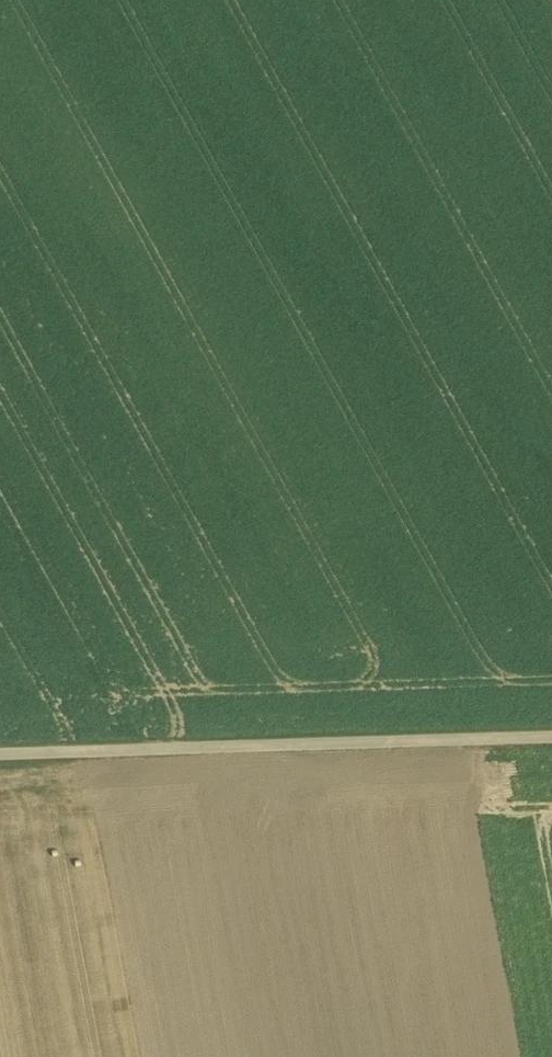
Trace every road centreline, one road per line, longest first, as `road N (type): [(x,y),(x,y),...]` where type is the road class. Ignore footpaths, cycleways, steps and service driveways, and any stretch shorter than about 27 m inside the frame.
road 1 (unclassified): [(0,753),(551,736)]

